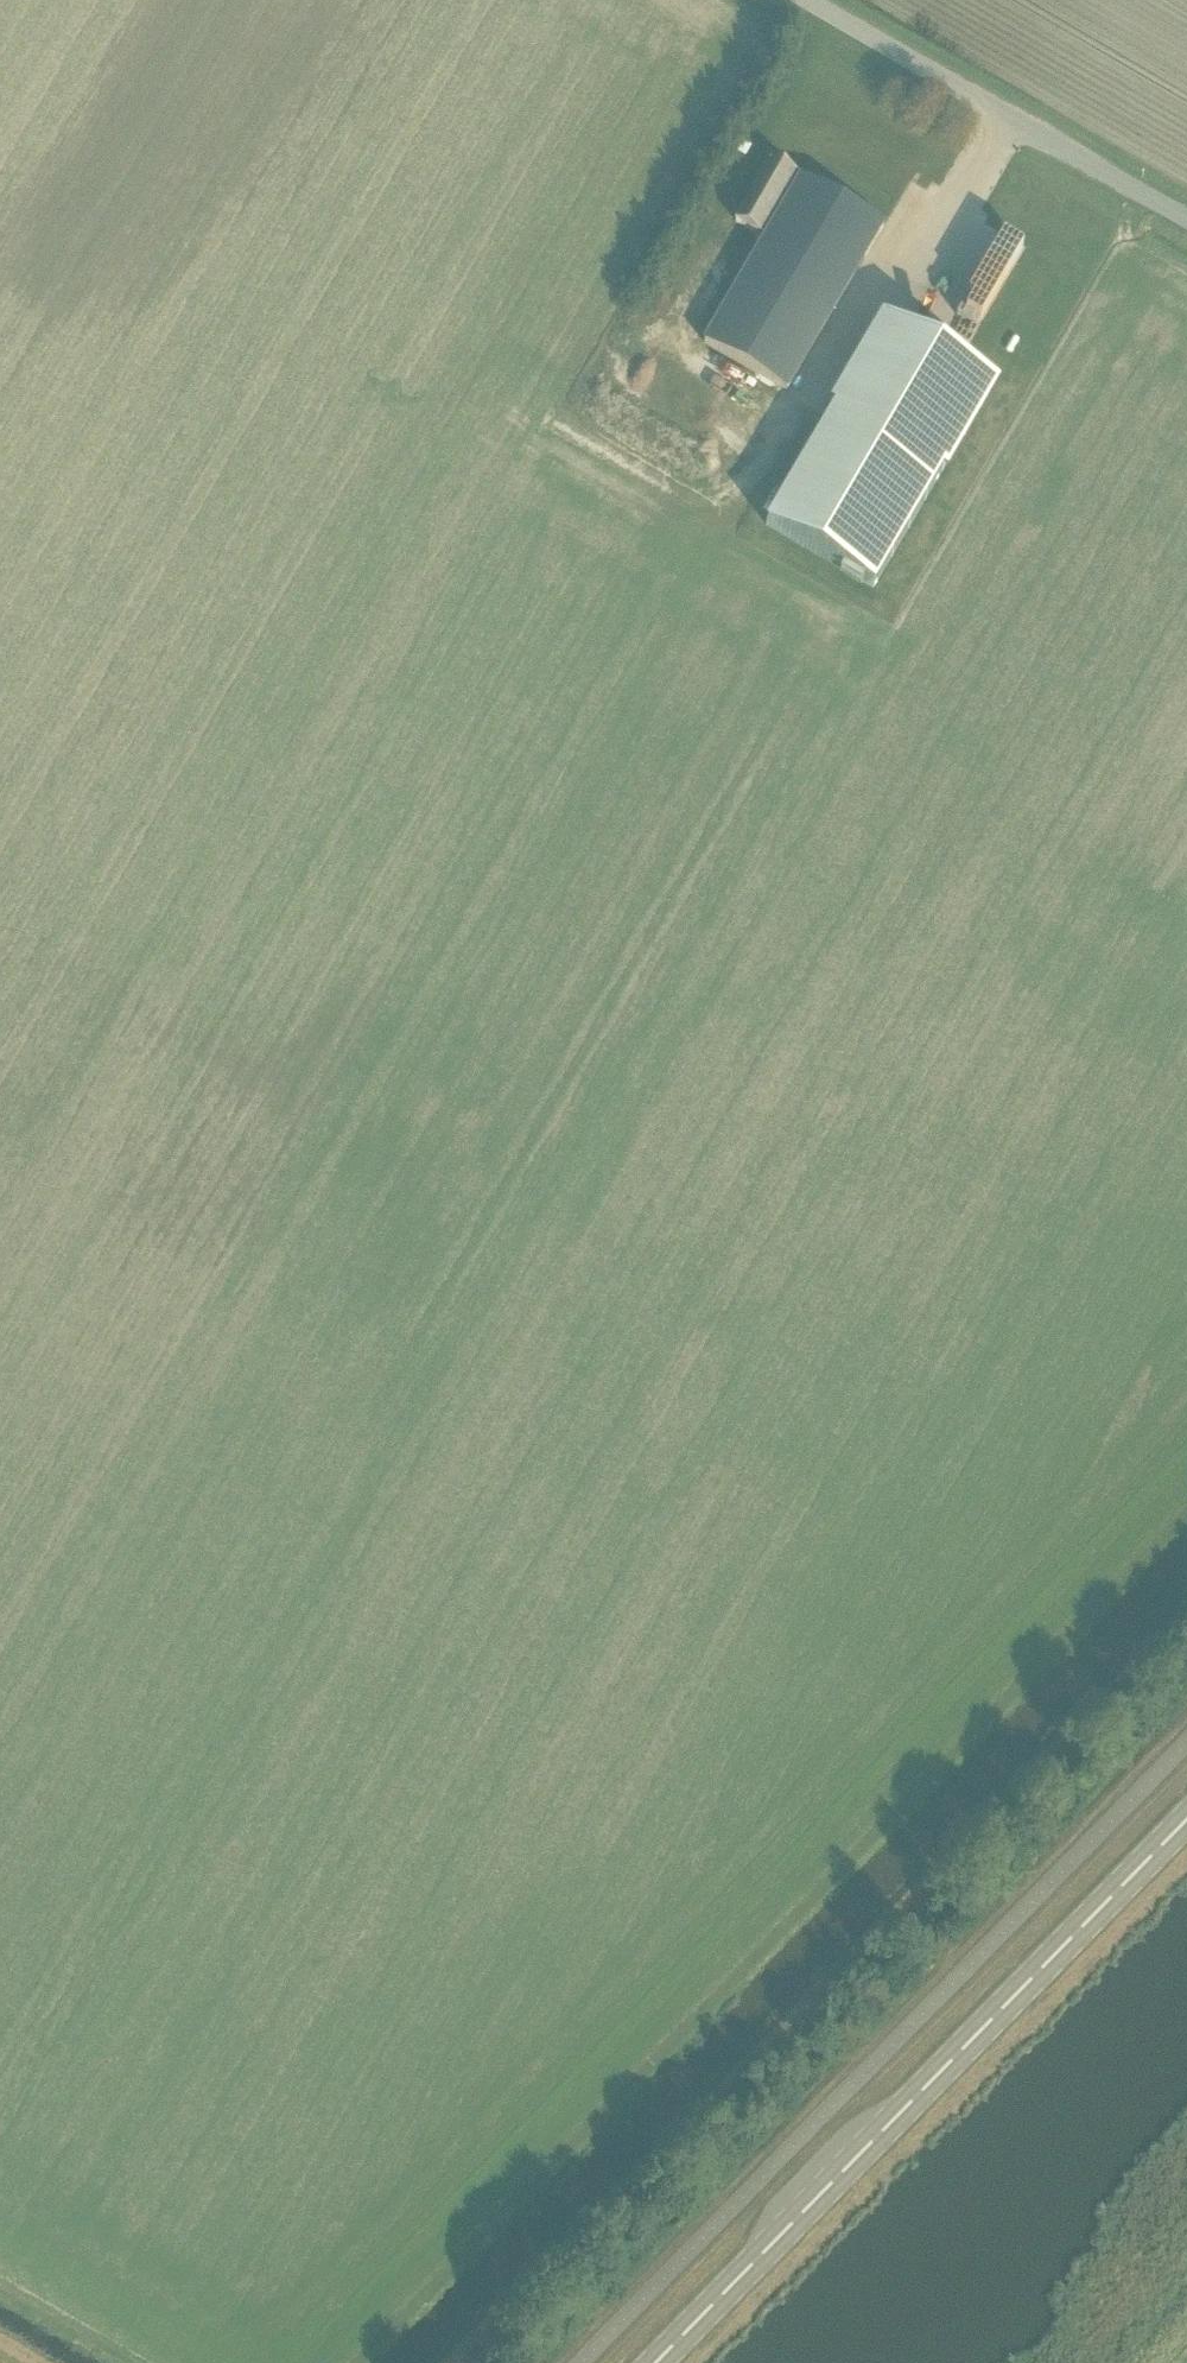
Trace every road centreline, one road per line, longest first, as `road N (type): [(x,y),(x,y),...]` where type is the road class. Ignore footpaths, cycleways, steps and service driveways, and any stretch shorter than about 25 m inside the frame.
road 1 (primary): [(655,2362),(1186,1820)]
road 2 (unclassified): [(1186,220),(807,0)]

